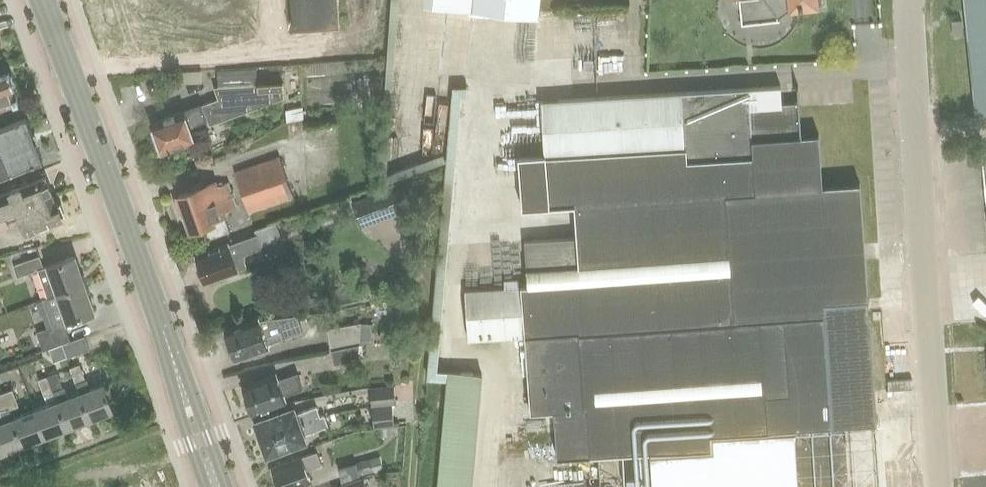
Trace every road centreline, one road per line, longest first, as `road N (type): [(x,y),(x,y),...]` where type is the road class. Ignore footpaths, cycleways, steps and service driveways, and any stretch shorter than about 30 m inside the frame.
road 1 (secondary): [(218,486),(41,0)]
road 2 (unclassified): [(936,486),(908,0)]

